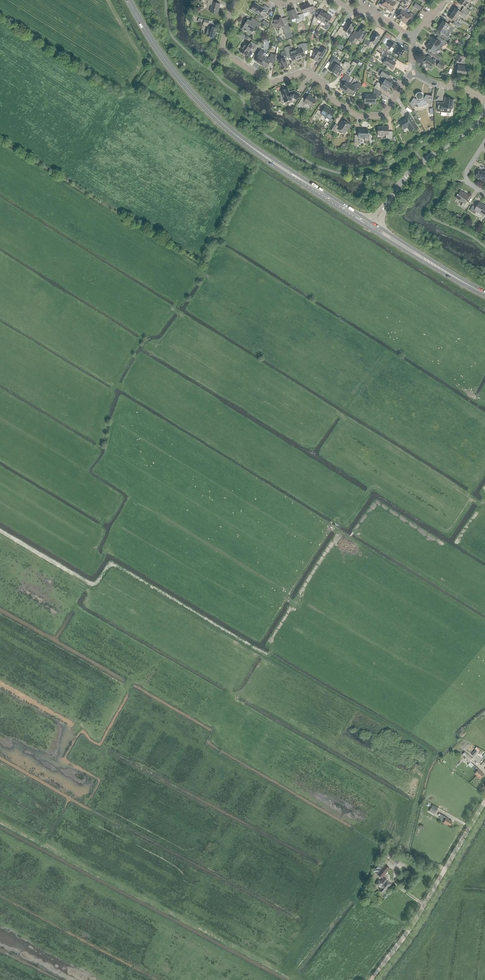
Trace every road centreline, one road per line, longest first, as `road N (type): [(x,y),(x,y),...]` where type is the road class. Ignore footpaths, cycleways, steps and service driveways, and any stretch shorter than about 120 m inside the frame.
road 1 (residential): [(413,73),(383,116),(358,116),(305,72),(271,83),(222,52),(237,0)]
road 2 (tertiary): [(371,979),(484,803)]
road 3 (primary): [(235,134),(174,72),(128,0)]
road 4 (primary): [(369,221),(235,134)]
road 5 (primary): [(235,134),(365,226)]
road 6 (tertiary): [(389,201),(484,108)]
road 7 (primary): [(372,231),(484,294)]
road 8 (primary): [(484,292),(376,226)]

